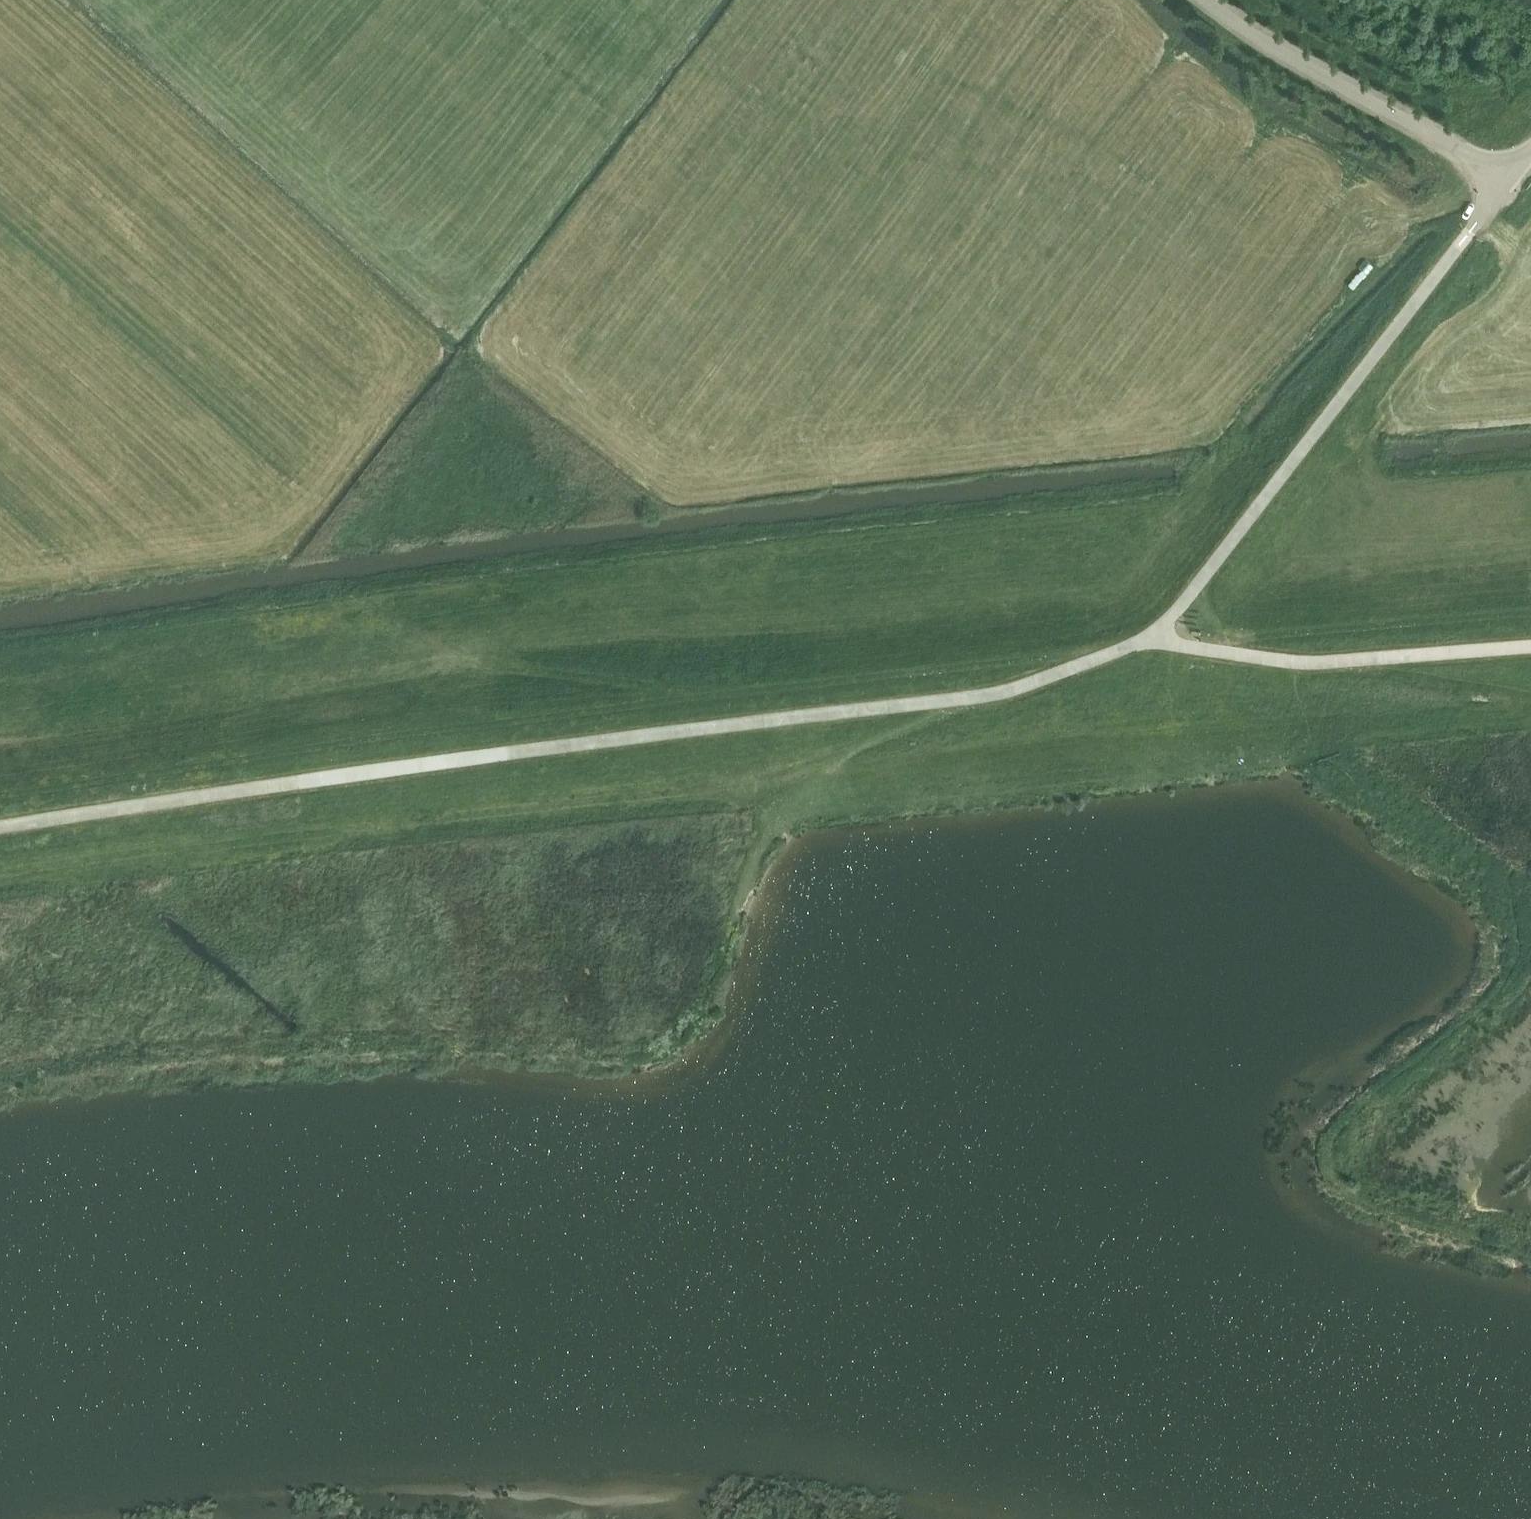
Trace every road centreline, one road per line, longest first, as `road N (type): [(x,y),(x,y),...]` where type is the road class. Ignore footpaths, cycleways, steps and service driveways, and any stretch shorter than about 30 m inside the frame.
road 1 (track): [(1136,642),(410,729),(0,787)]
road 2 (unclassified): [(1509,176),(1276,49),(1203,0)]

